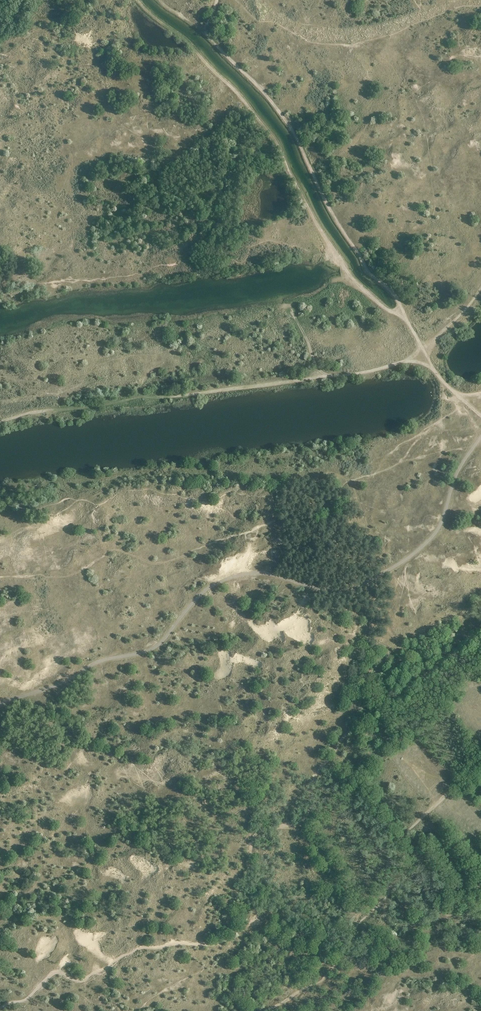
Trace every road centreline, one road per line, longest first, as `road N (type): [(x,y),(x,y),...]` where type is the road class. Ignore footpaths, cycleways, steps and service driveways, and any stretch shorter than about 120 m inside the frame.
road 1 (track): [(0,704),(102,660),(154,648),(200,594),(234,576),(266,573),(333,592),(360,588),(434,535),(480,436)]
road 2 (track): [(268,1010),(325,978),(387,894),(394,845),(480,760)]

